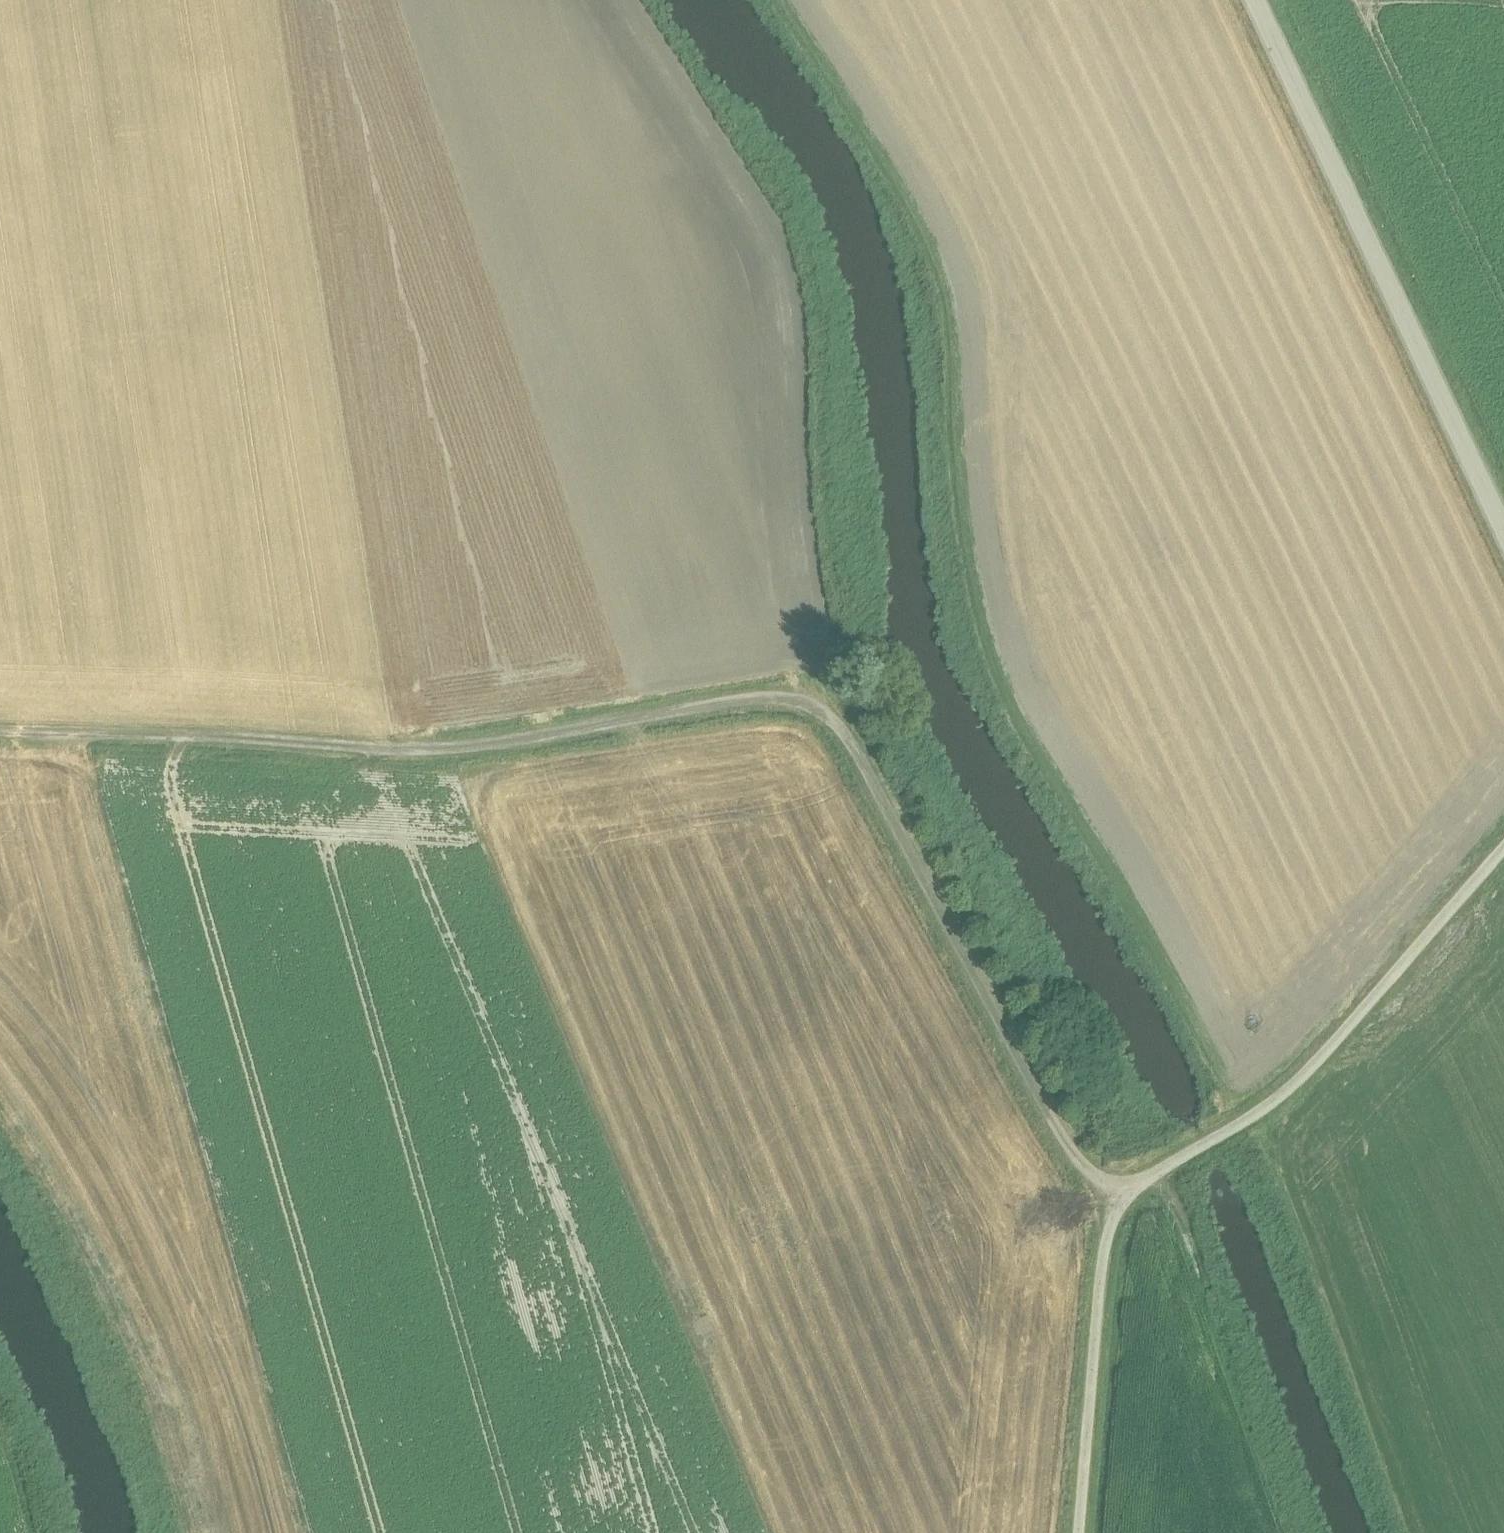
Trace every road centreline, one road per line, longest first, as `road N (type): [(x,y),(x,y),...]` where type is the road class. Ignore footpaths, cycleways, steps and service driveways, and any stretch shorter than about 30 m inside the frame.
road 1 (track): [(0,731),(410,750),(503,742),(759,697),(813,708),(858,756),(1065,1144),(1101,1180),(1129,1193)]
road 2 (unclassified): [(1079,1532),(1103,1254),(1129,1193),(1258,1113),(1317,1063),(1503,847)]
road 3 (tertiary): [(1503,532),(1253,0)]

